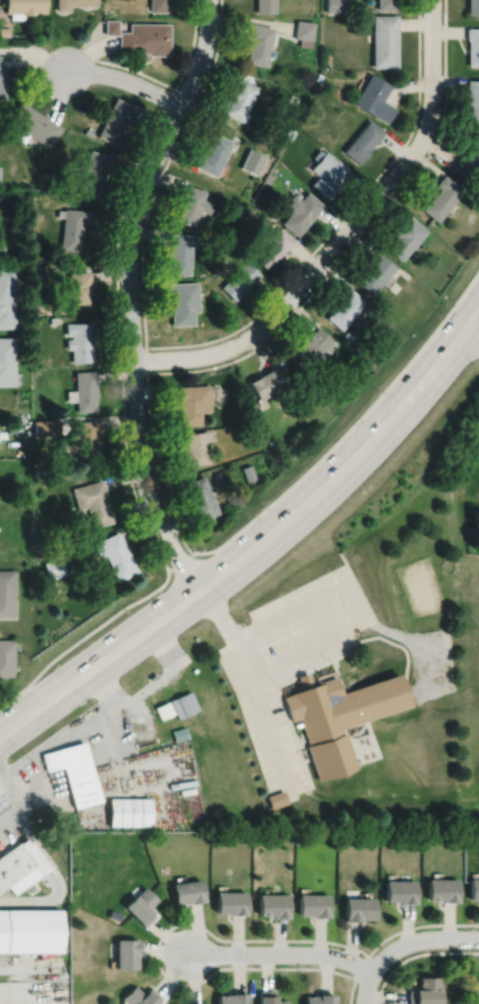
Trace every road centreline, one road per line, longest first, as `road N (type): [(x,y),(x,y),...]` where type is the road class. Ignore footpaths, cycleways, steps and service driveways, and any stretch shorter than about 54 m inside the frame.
road 1 (trunk): [(475,316),(391,420),(303,508),(0,734)]
road 2 (residential): [(208,0),(204,49),(141,193),(130,254),(139,465),(162,532),(201,589)]
road 3 (residential): [(135,359),(220,351),(270,323),(415,150),(431,108),(431,0)]
road 4 (residential): [(187,952),(318,953),(373,972)]

